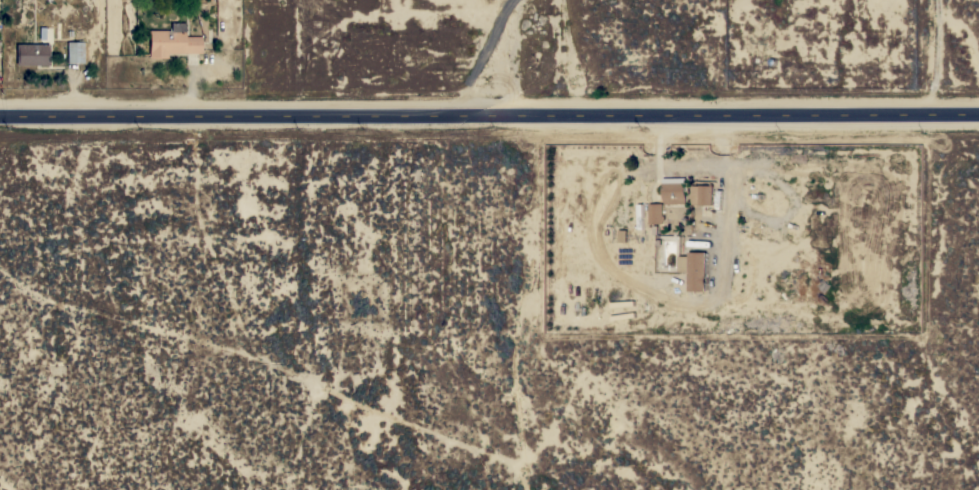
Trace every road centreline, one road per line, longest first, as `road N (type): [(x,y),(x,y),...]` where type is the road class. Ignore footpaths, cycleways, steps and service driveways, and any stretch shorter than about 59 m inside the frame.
road 1 (tertiary): [(978,111),(0,115)]

